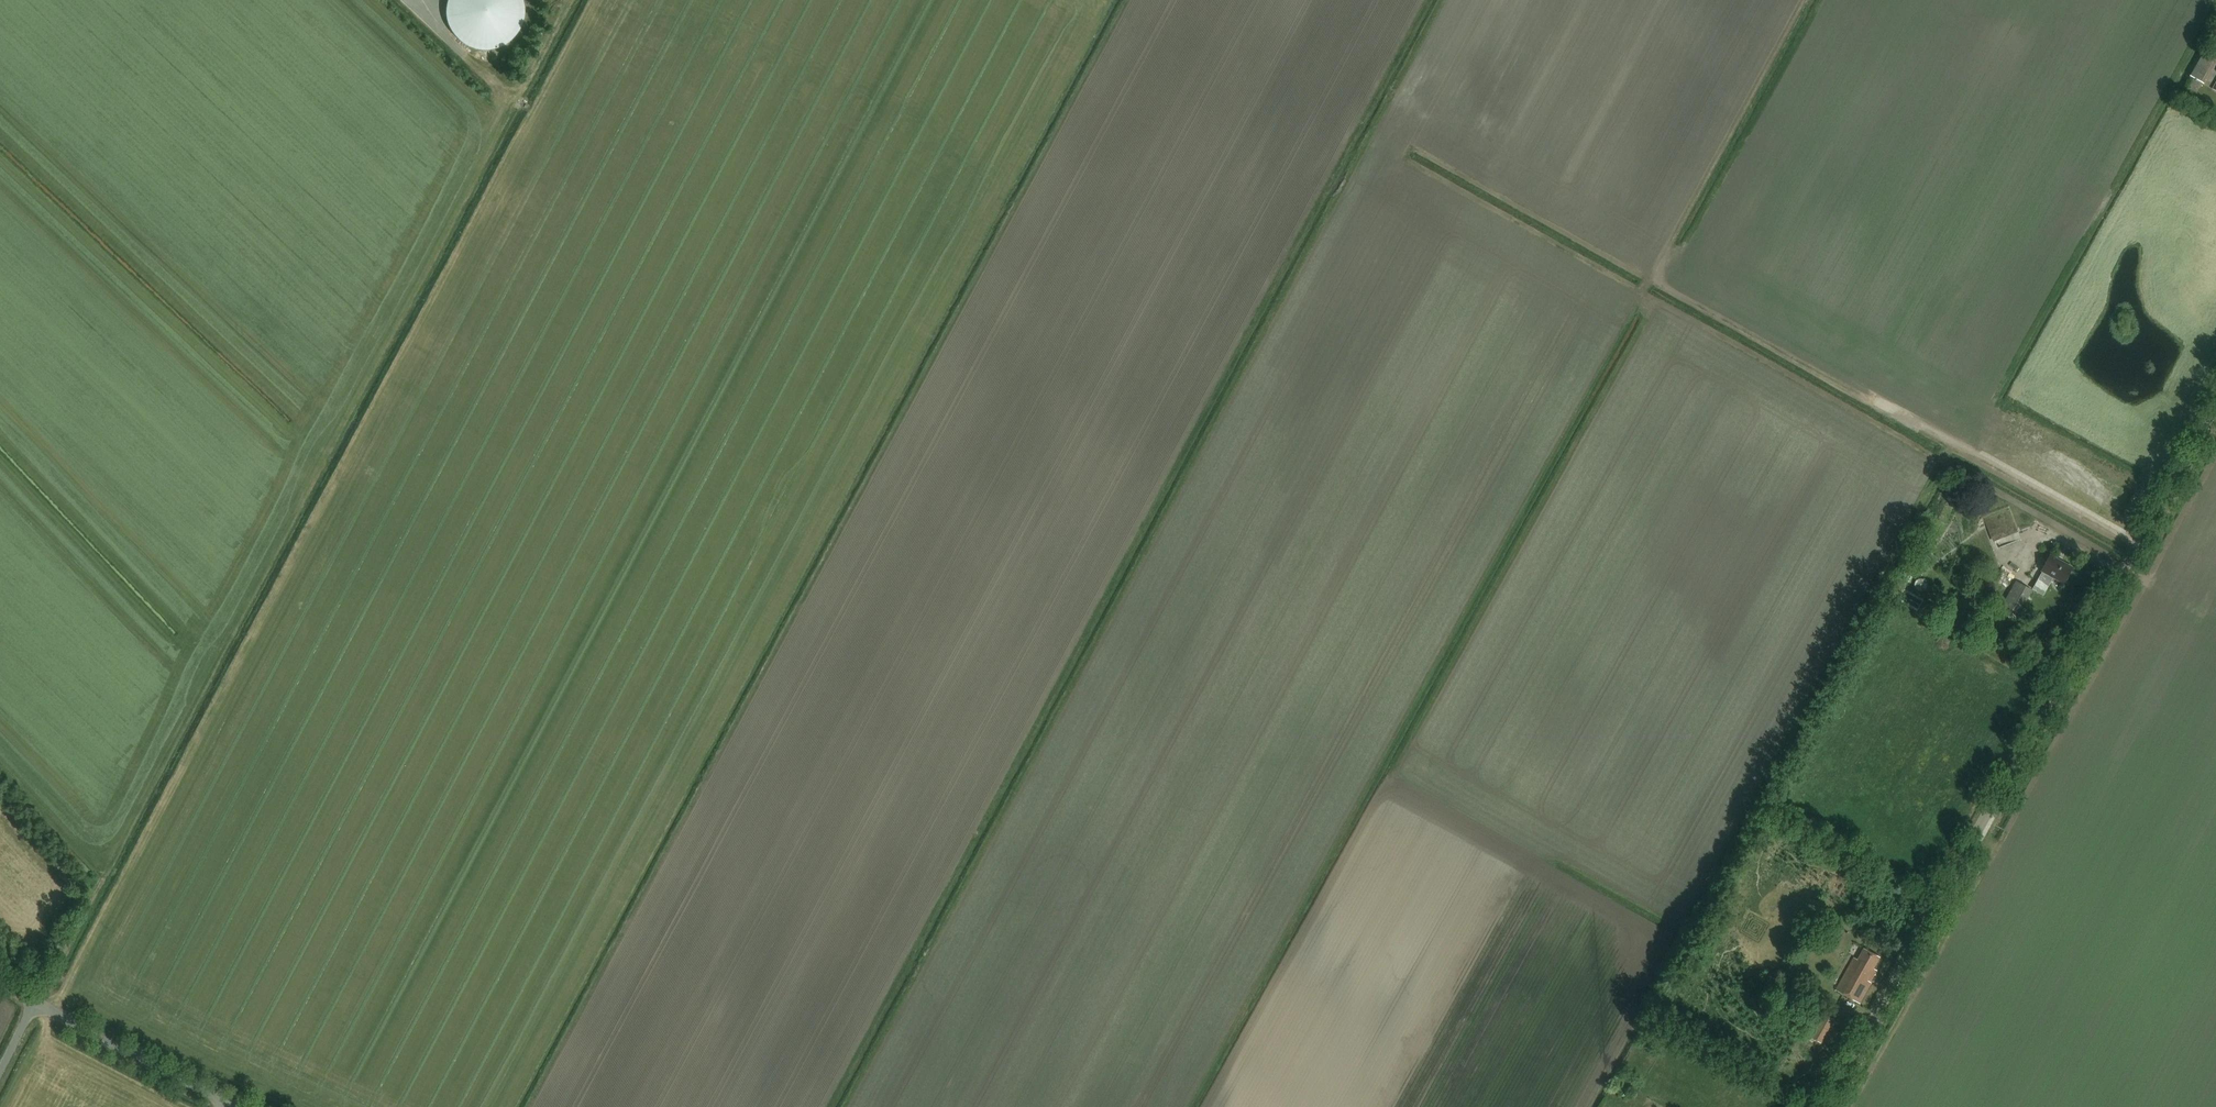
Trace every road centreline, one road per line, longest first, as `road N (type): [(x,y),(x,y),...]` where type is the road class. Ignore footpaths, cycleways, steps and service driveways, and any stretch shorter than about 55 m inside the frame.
road 1 (unclassified): [(1822,1106),(2215,391)]
road 2 (tertiary): [(249,1106),(34,1001)]

